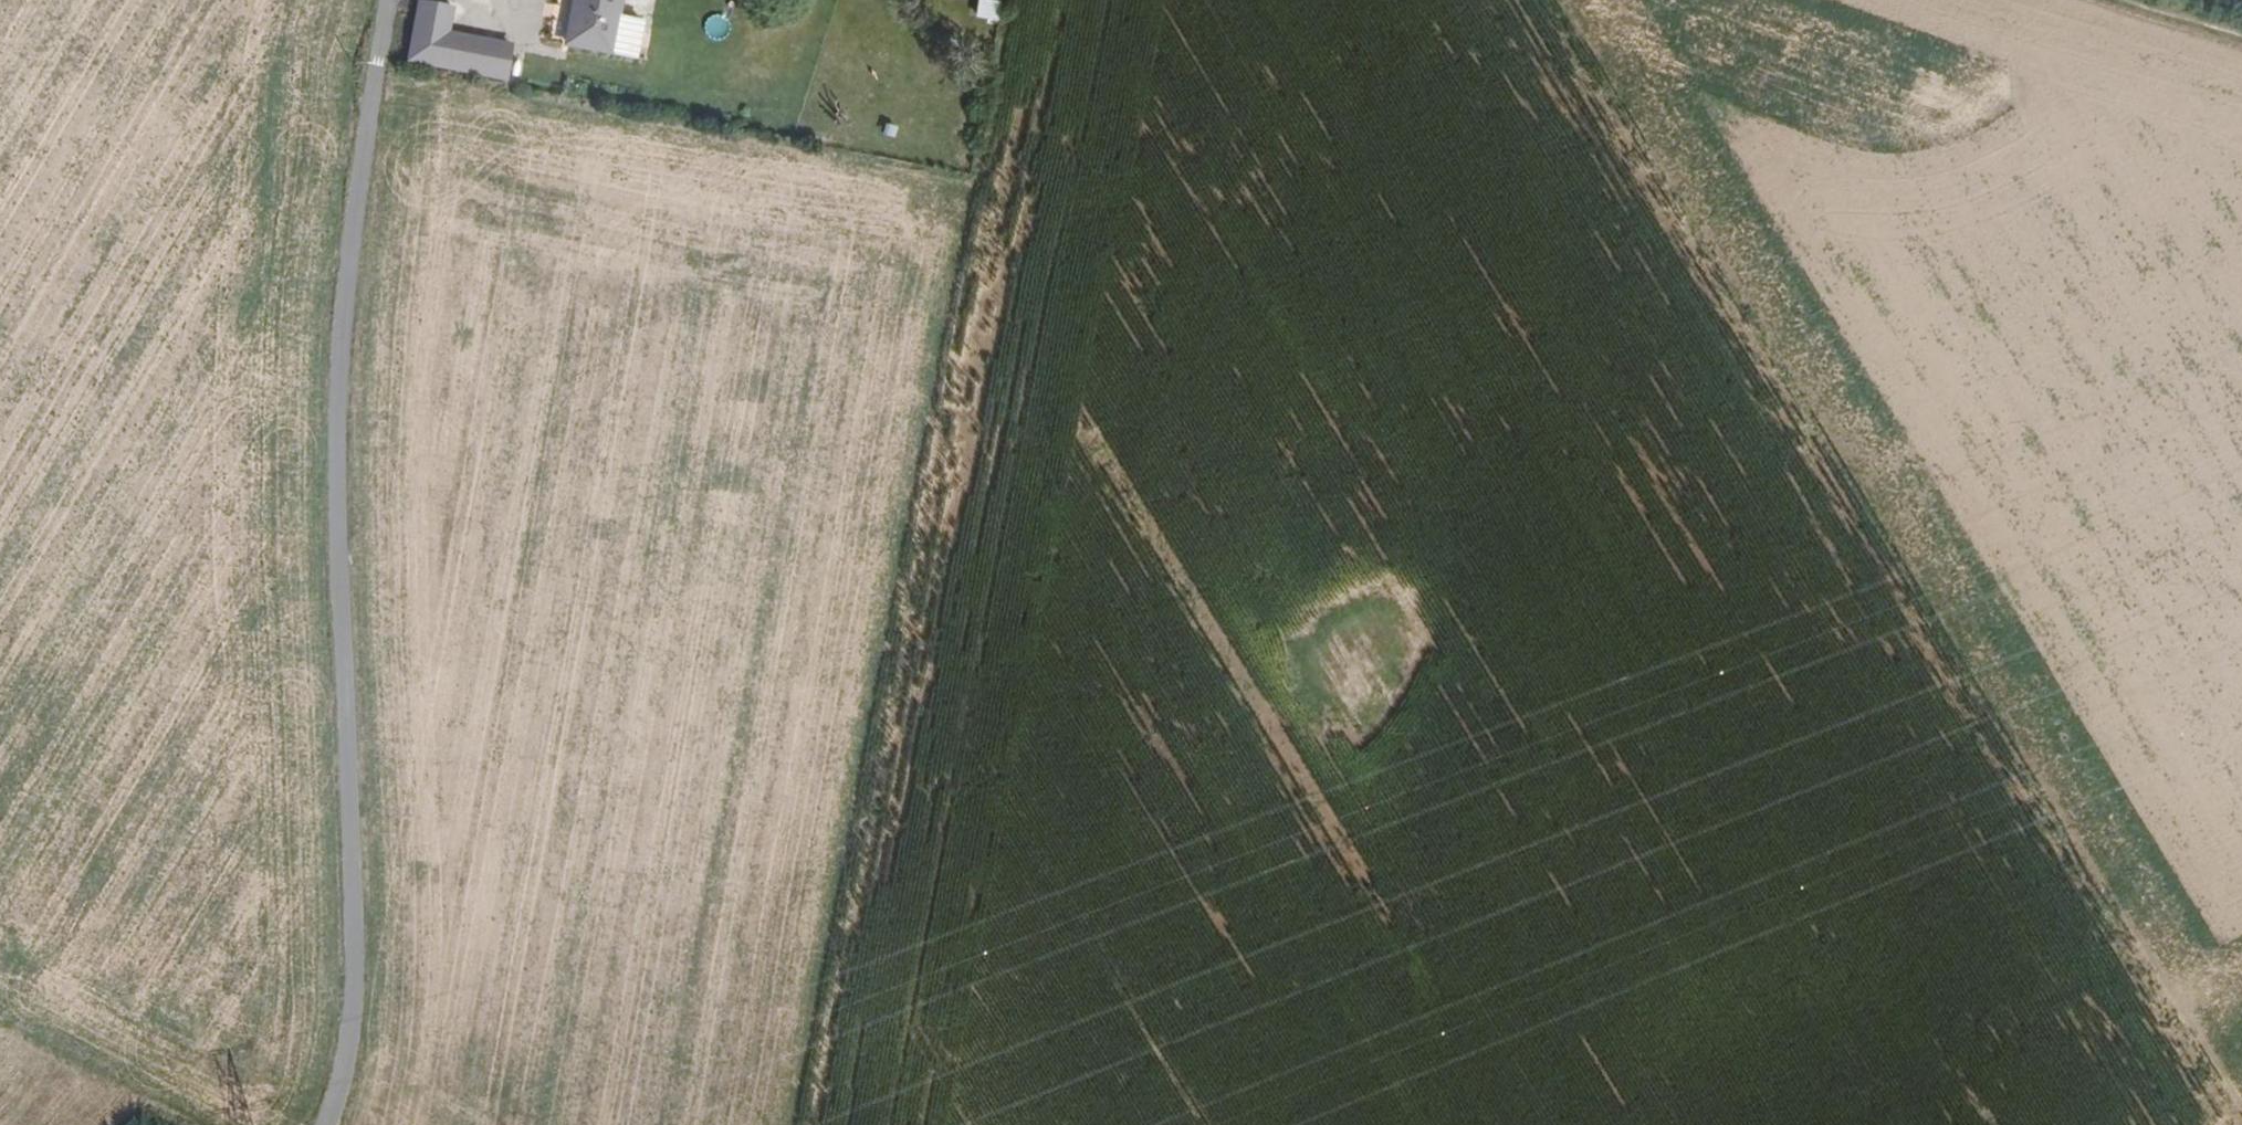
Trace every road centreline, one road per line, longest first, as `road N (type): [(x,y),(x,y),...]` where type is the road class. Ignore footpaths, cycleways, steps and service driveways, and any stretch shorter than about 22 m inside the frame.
road 1 (unclassified): [(329,1124),(349,1046),(354,949),(341,467),(351,273),(393,0)]
road 2 (track): [(2100,0),(2241,52)]

